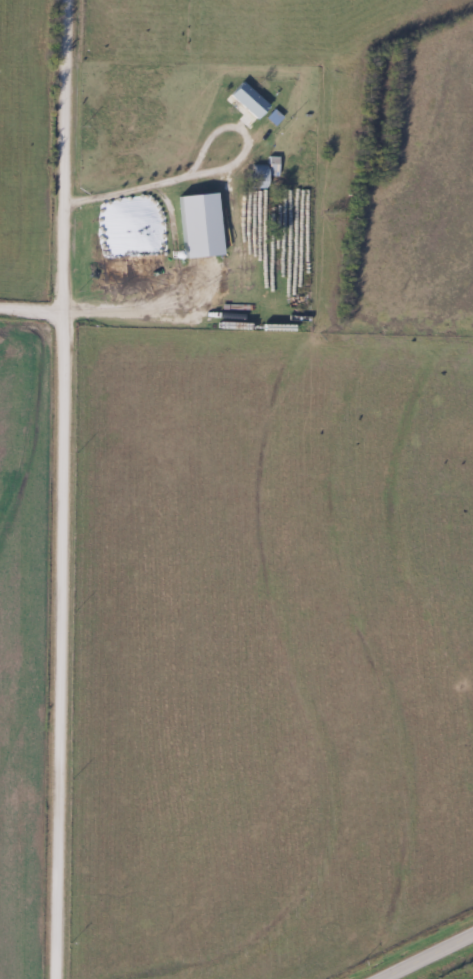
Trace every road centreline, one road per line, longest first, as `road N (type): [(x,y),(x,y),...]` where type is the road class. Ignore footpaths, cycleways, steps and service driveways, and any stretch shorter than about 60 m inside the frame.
road 1 (residential): [(64,0),(53,978)]

